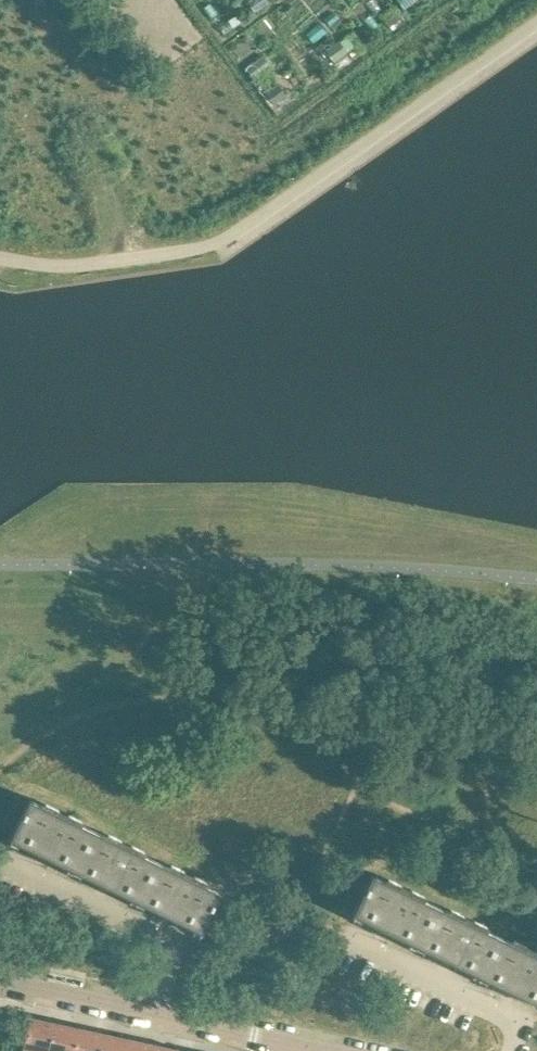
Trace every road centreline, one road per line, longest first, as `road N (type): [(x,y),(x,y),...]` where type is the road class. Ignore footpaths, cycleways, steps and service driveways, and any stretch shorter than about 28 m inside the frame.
road 1 (unclassified): [(0,256),(73,264),(227,237),(536,27)]
road 2 (residential): [(155,1013),(172,945),(5,862)]
road 3 (residential): [(511,1050),(517,1025),(349,943)]
road 4 (residential): [(155,1013),(326,1050)]
road 5 (residential): [(0,980),(155,1013)]

